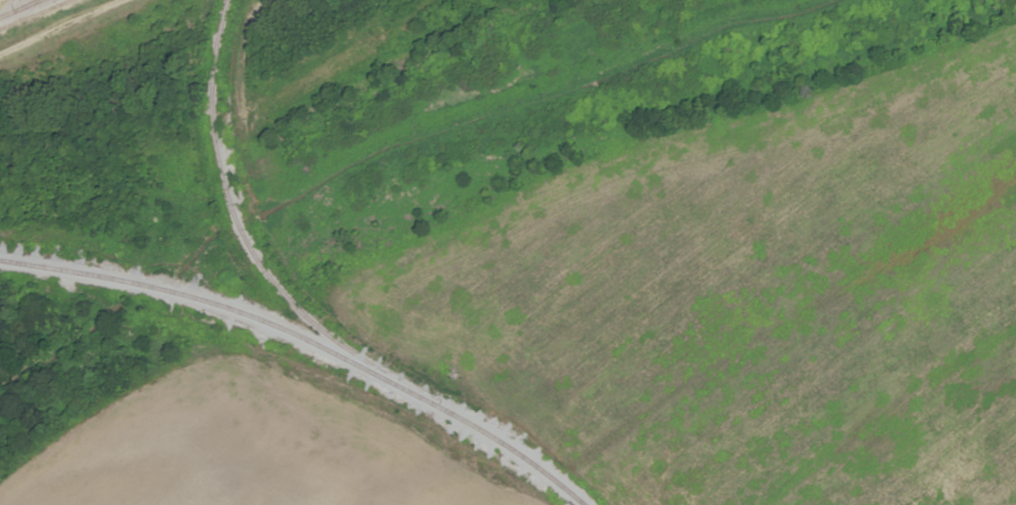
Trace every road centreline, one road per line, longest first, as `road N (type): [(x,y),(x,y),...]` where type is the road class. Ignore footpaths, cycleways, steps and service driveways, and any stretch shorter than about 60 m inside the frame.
road 1 (track): [(0,52),(130,0)]

